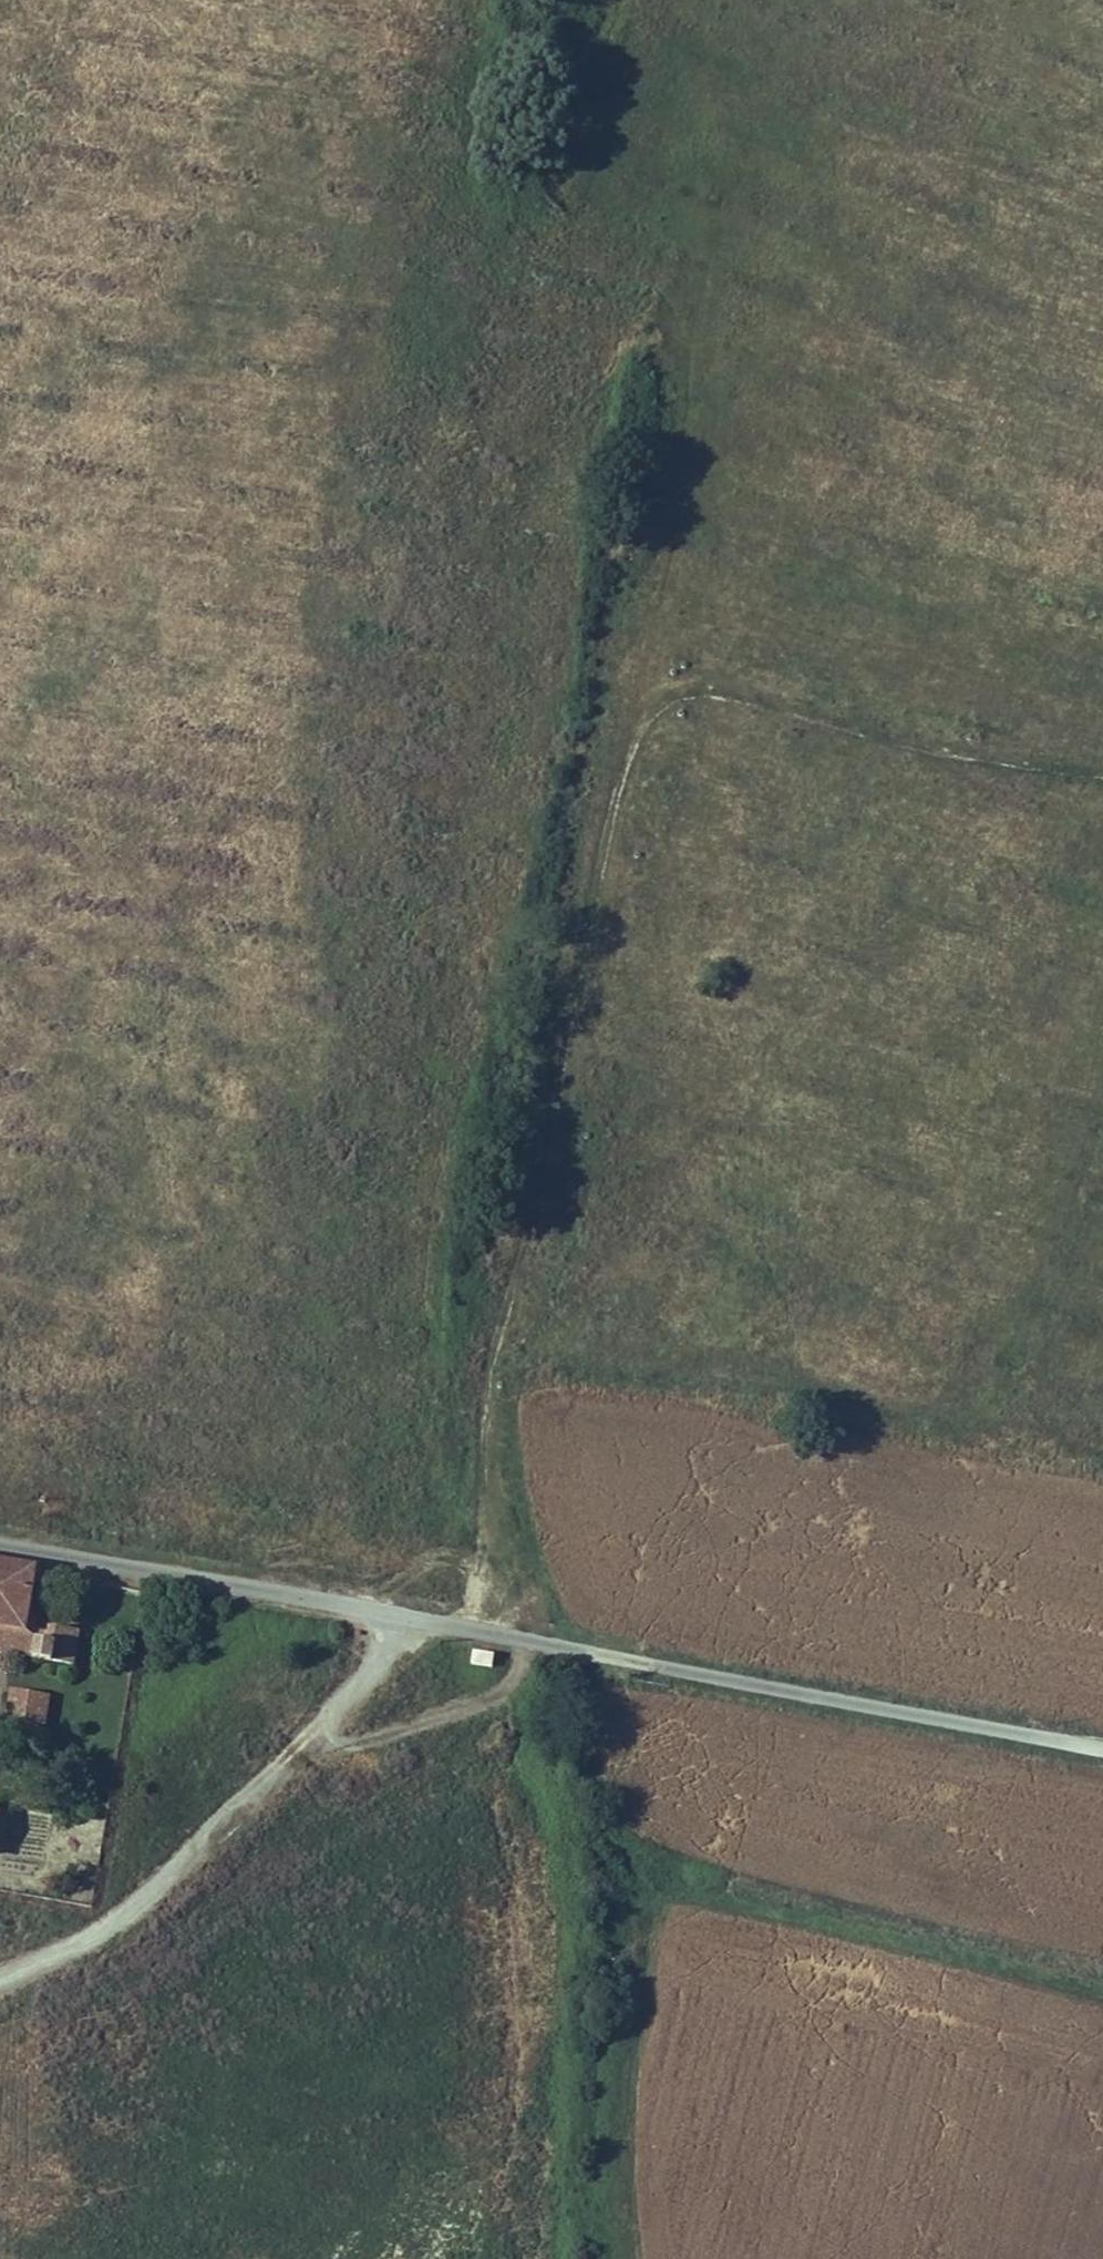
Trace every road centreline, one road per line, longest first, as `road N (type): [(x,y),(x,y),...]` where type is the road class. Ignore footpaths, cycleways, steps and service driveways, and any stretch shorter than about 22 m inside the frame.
road 1 (unclassified): [(1102,1752),(401,1612),(0,1547)]
road 2 (track): [(0,1974),(137,1908),(372,1672),(401,1612)]

